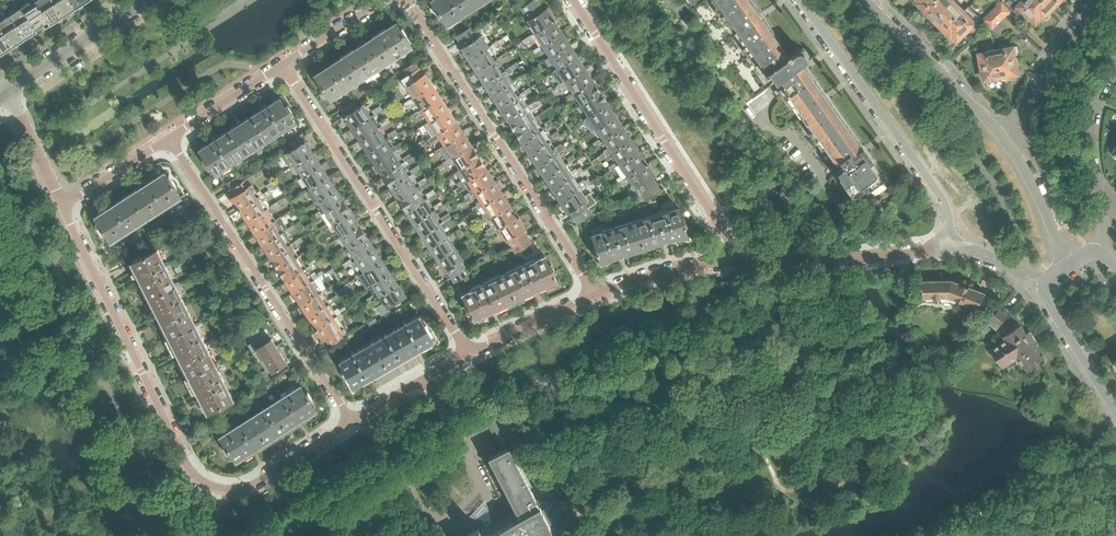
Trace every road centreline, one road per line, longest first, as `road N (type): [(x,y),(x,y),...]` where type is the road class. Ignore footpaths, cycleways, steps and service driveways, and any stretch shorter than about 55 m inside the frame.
road 1 (residential): [(353,421),(246,488),(202,482),(177,446),(64,207)]
road 2 (residential): [(408,0),(591,294)]
road 3 (residential): [(469,354),(284,66)]
road 4 (residential): [(172,138),(353,421)]
road 5 (residential): [(573,0),(722,229),(732,258)]
road 6 (residential): [(802,0),(945,201),(960,246)]
road 7 (residential): [(960,246),(853,262),(732,258)]
road 8 (residential): [(1000,130),(870,0)]
road 9 (residential): [(8,94),(153,0)]
road 10 (residential): [(1104,0),(1063,48),(1028,118),(1000,130)]
road 11 (residential): [(1109,222),(1094,128),(1115,66)]
road 12 (residential): [(1071,264),(1000,130)]
road 13 (residential): [(732,258),(591,294)]
road 14 (residential): [(1046,287),(1115,408)]
road 15 (residential): [(591,294),(469,354)]
road 16 (residential): [(469,354),(353,421)]
road 17 (residential): [(172,138),(284,66)]
road 18 (residential): [(64,207),(172,138)]
road 19 (residential): [(64,207),(8,94)]
road 20 (residential): [(284,66),(386,0)]

